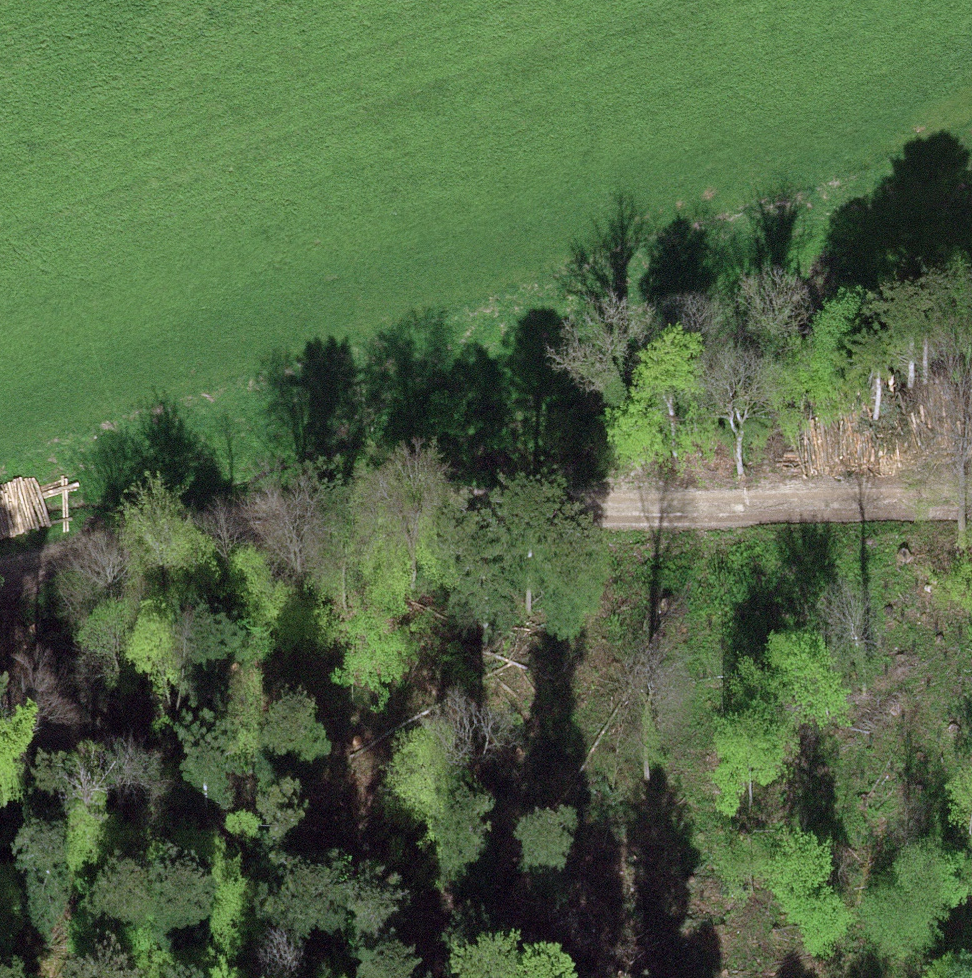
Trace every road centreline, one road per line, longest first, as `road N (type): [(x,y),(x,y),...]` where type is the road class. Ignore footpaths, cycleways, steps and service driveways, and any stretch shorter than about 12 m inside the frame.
road 1 (track): [(0,576),(63,553),(335,492),(700,510),(971,510)]
road 2 (track): [(971,310),(335,492)]
road 3 (track): [(0,736),(222,822),(545,977)]

